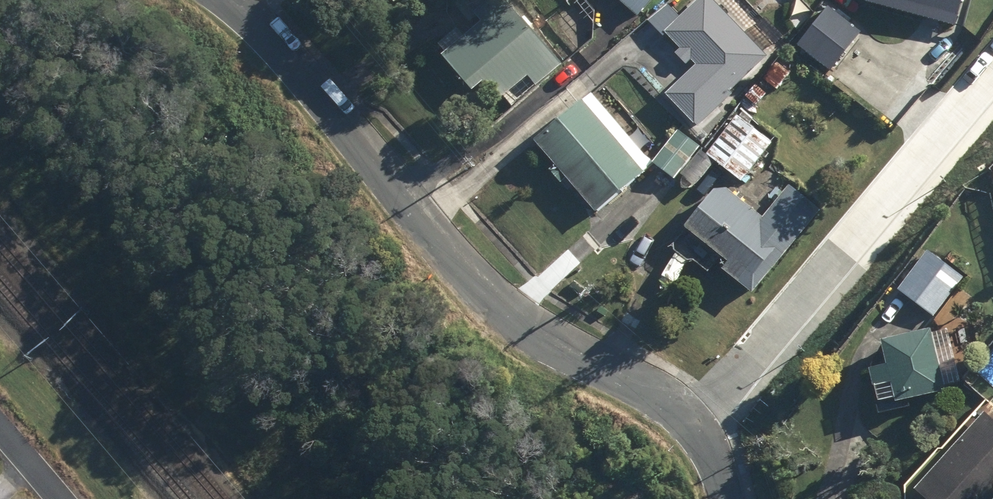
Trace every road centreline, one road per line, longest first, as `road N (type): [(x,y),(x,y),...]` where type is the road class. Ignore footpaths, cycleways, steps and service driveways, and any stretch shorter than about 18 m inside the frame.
road 1 (residential): [(692,423),(667,399),(526,324),(481,286),(230,0)]
road 2 (residential): [(692,423),(992,80)]

